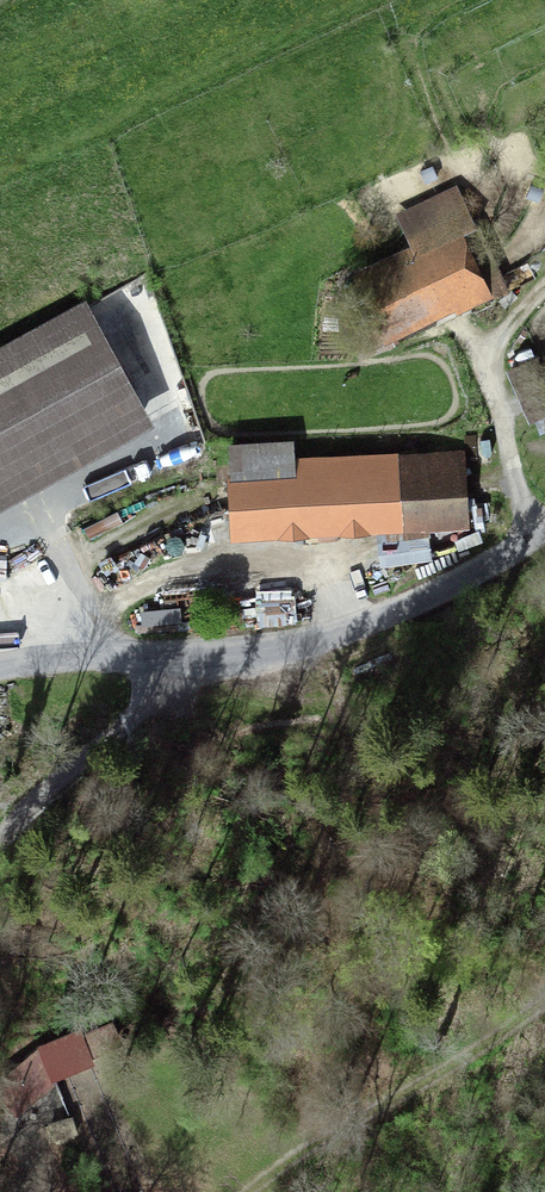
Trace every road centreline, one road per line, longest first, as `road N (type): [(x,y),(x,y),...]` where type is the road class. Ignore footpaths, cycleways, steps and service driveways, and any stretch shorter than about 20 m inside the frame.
road 1 (residential): [(0,659),(221,645),(337,622),(391,599),(544,506)]
road 2 (track): [(249,1191),(327,1131),(436,1080),(544,1001)]
road 3 (track): [(0,874),(160,725),(169,648)]

